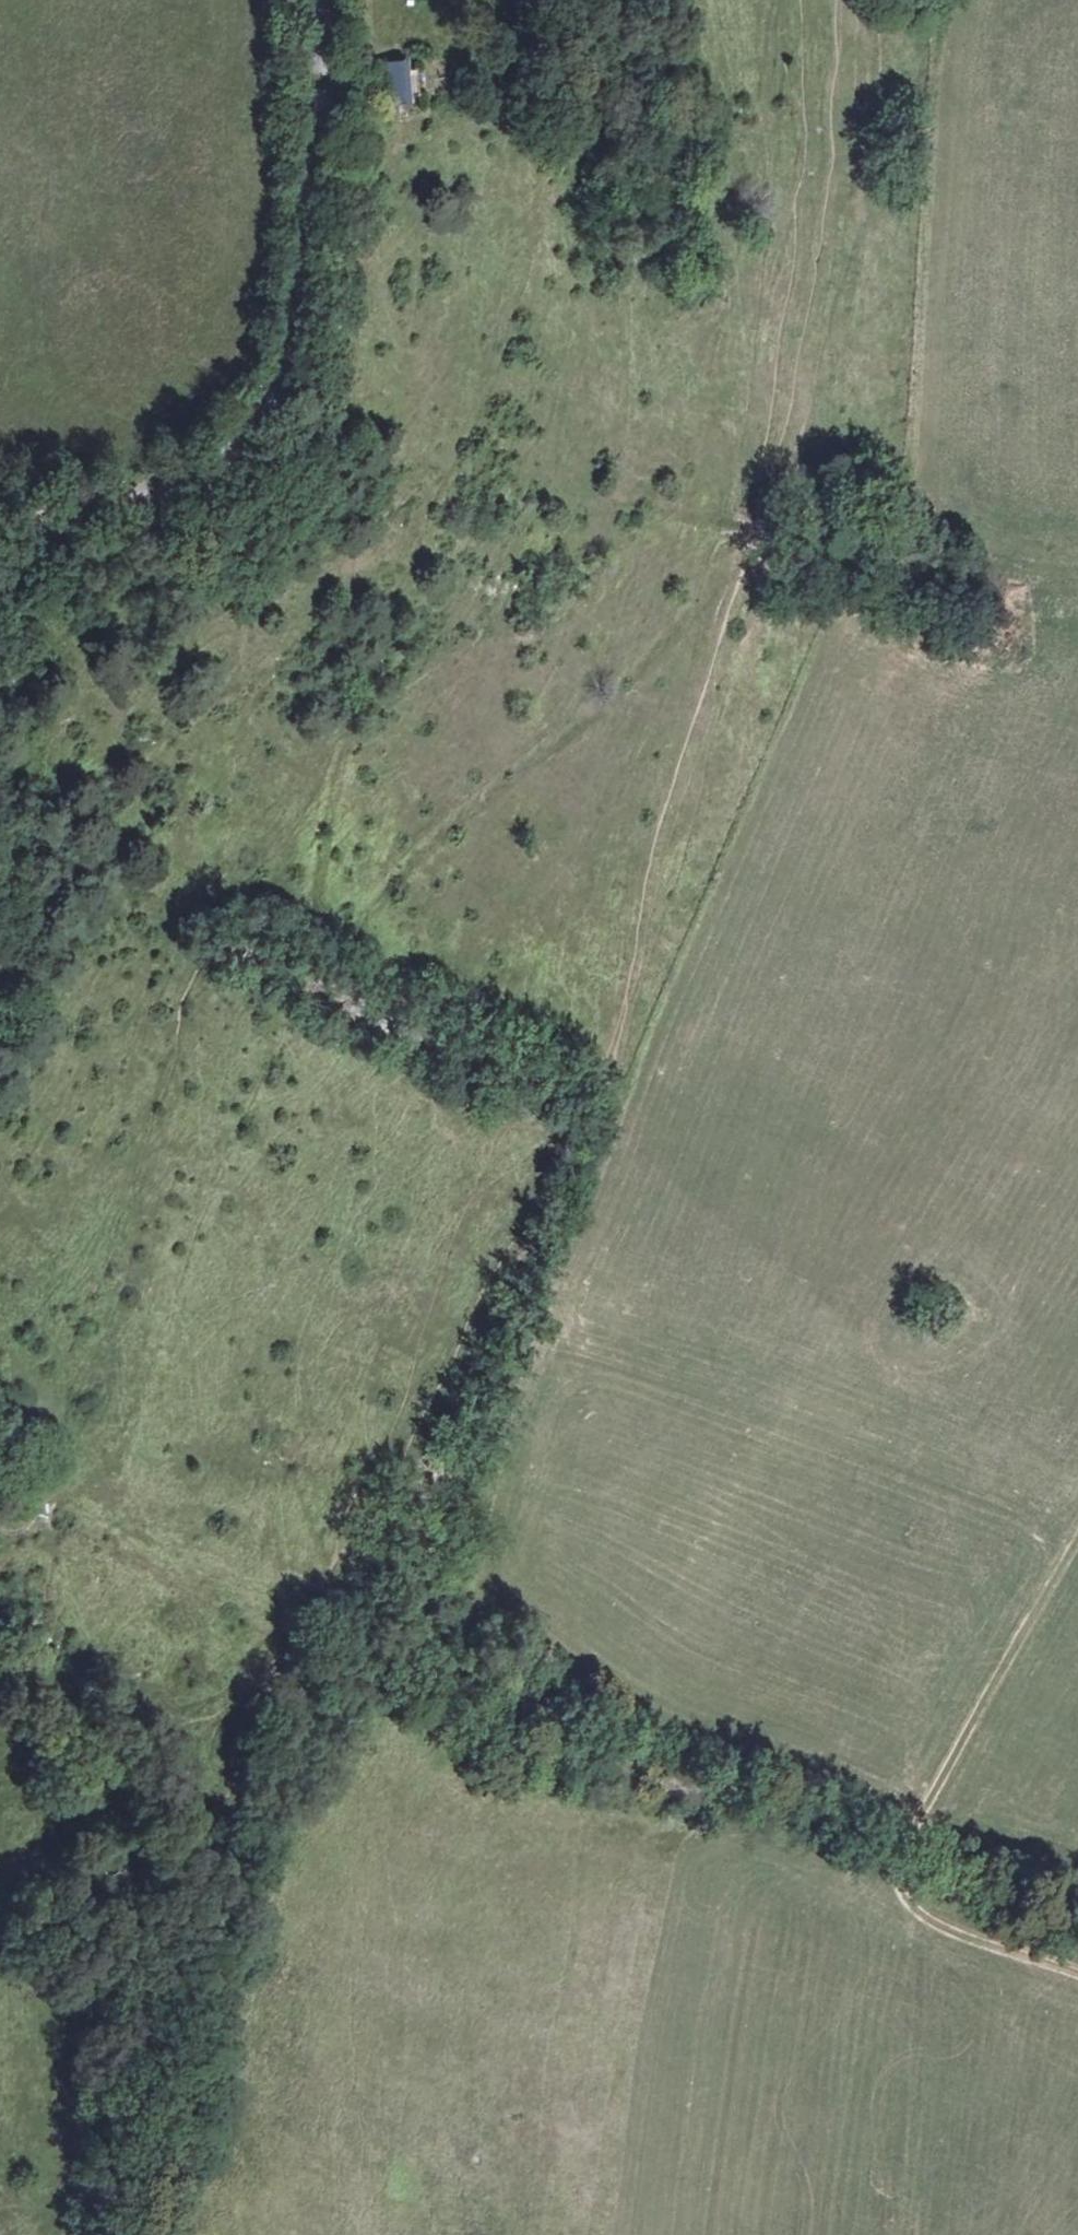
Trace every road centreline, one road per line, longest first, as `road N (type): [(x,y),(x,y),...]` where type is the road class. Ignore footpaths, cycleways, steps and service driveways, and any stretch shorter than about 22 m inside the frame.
road 1 (unclassified): [(319,0),(317,195),(309,270),(280,383),(237,444),(201,471),(114,497),(45,537),(0,603)]
road 2 (track): [(1077,1539),(905,1841),(897,1879),(917,1913),(947,1930),(1077,1974)]

